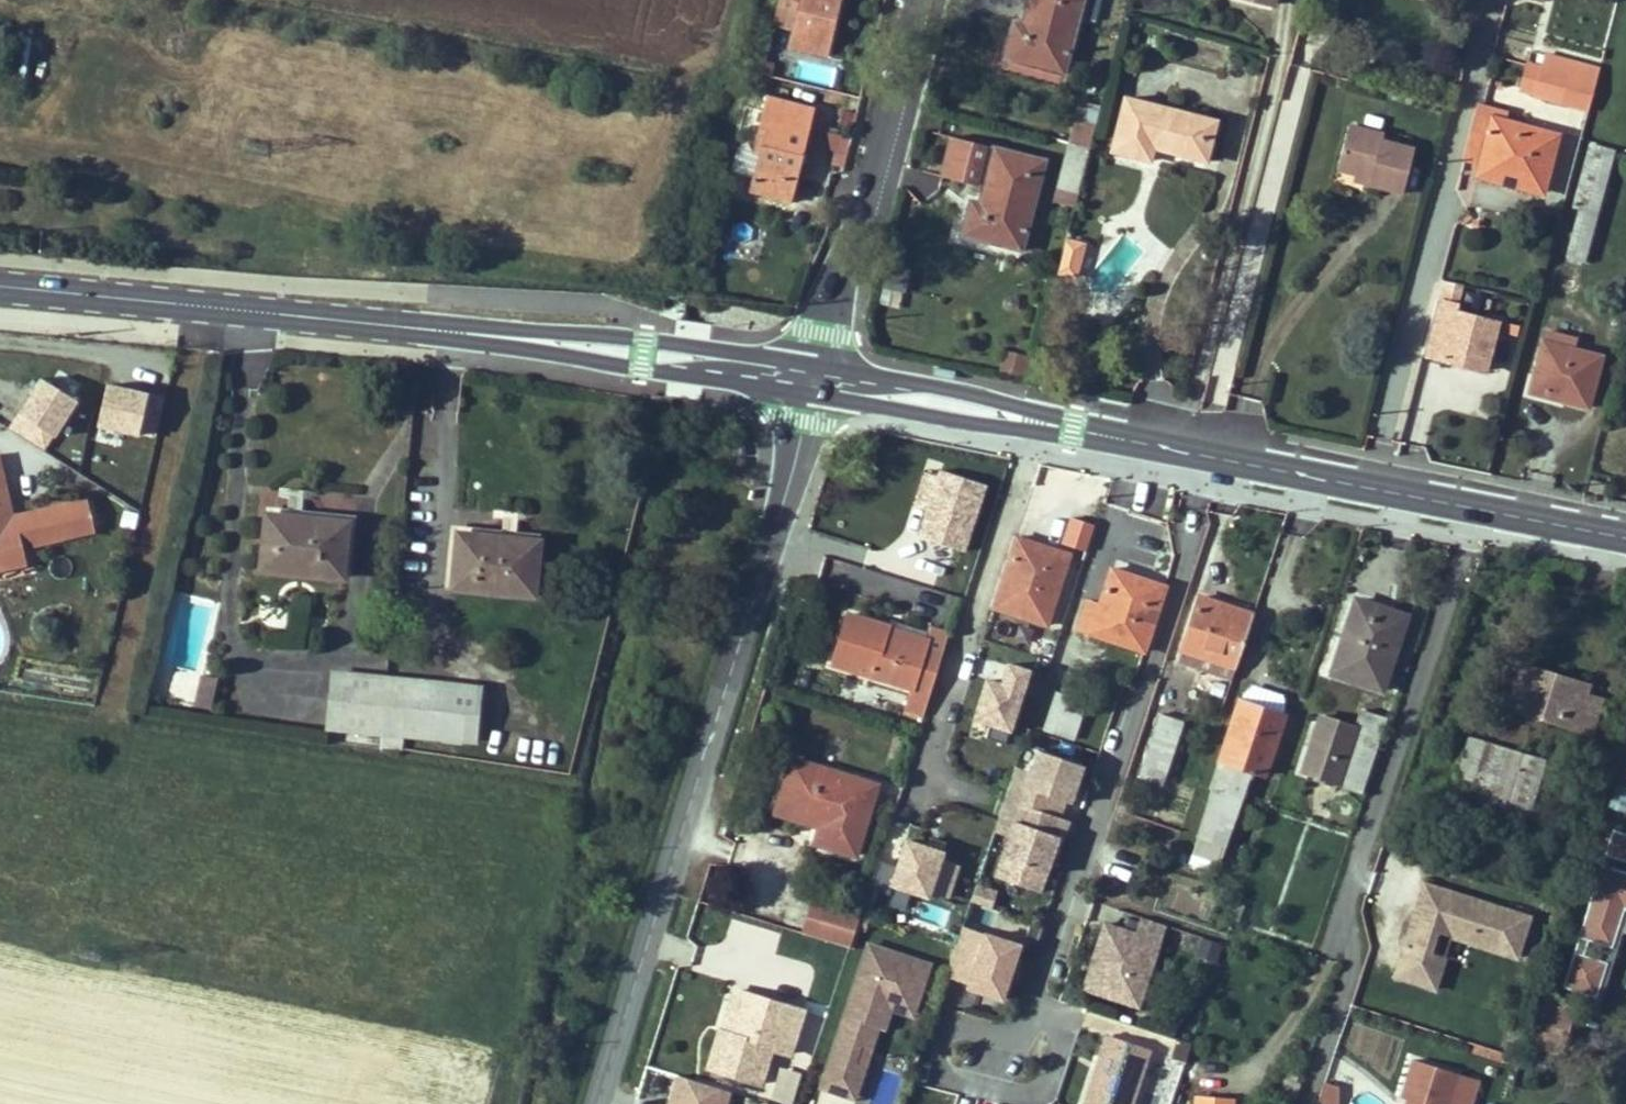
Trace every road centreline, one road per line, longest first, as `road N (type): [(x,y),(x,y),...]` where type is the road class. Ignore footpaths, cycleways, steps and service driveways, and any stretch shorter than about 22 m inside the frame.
road 1 (secondary): [(783,376),(579,345),(0,286)]
road 2 (tertiary): [(790,480),(598,1103)]
road 3 (residential): [(1209,458),(1170,627),(1032,1010)]
road 4 (residential): [(1372,489),(1495,0)]
road 5 (residential): [(1478,510),(1343,929)]
road 6 (secondary): [(1209,458),(836,385)]
road 7 (residential): [(1032,1010),(1026,1027),(1012,1035),(947,1026),(934,1069),(1028,1097),(1041,1094),(1065,1034),(1054,1015)]
road 8 (tertiary): [(838,281),(921,0)]
road 9 (secondary): [(1372,489),(1209,458)]
road 10 (secondary): [(1625,540),(1478,510)]

